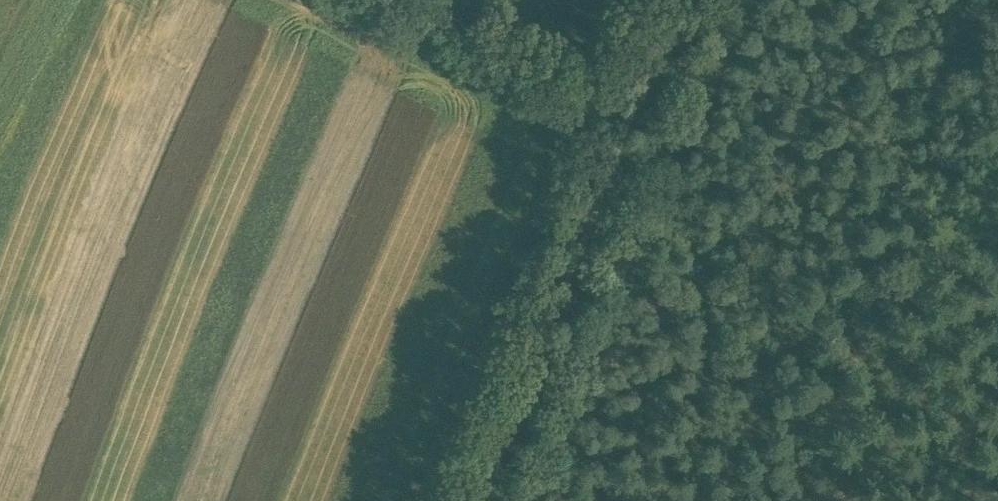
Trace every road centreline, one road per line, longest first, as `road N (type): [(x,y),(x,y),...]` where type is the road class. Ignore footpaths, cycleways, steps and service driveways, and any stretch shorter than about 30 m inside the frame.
road 1 (track): [(671,0),(625,113)]

